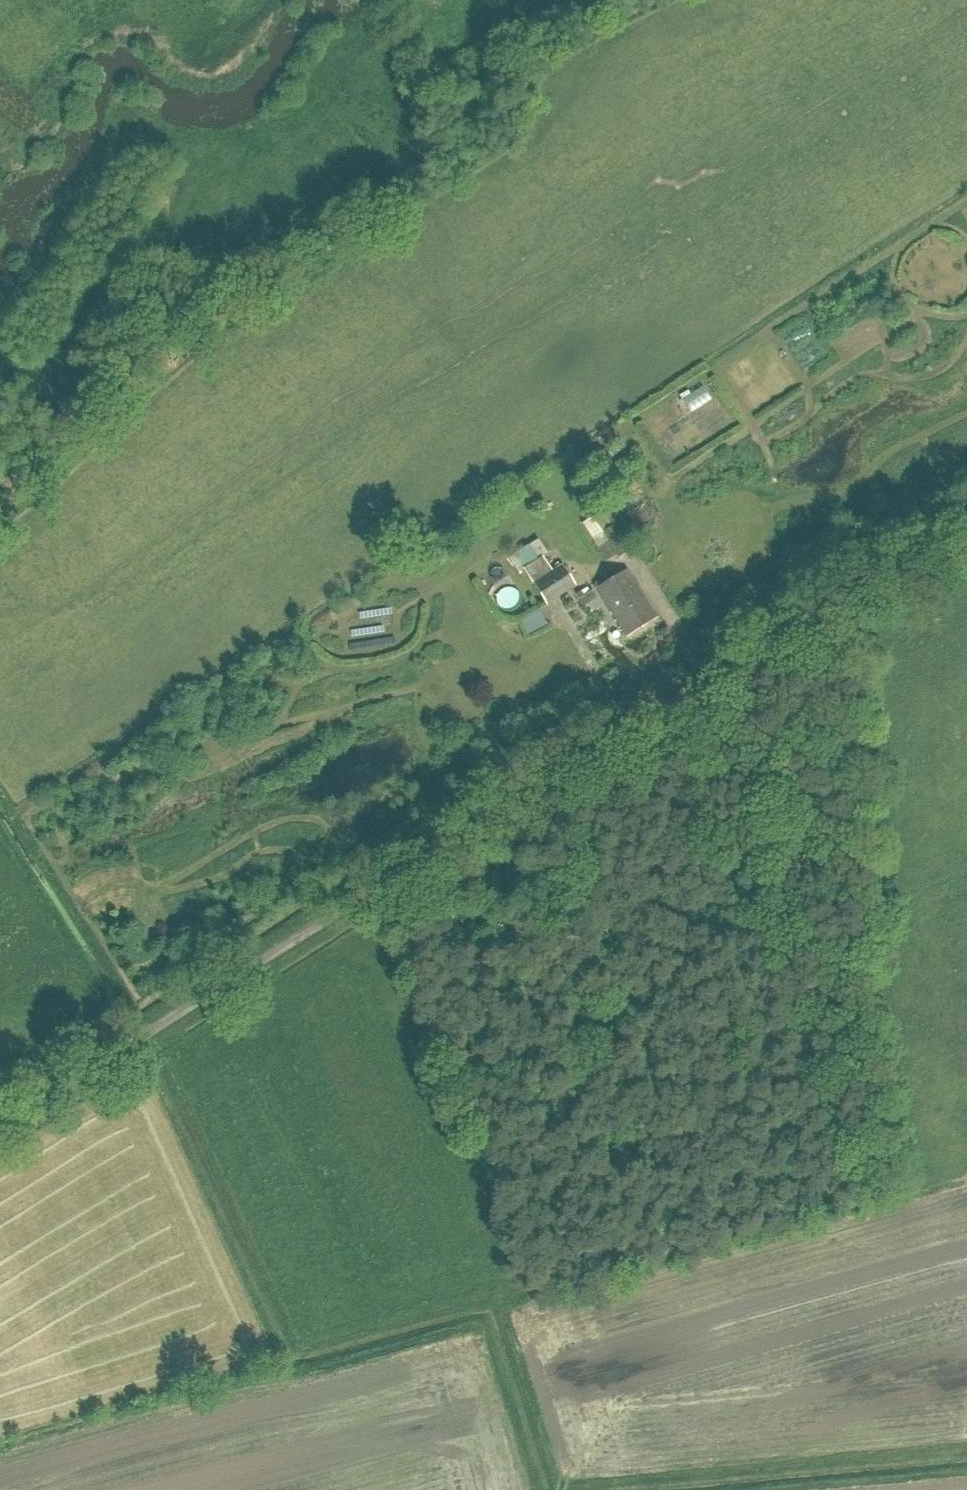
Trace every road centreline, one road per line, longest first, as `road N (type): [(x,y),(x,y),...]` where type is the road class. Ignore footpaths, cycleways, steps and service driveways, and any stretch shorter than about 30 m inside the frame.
road 1 (unclassified): [(0,1127),(966,521)]

